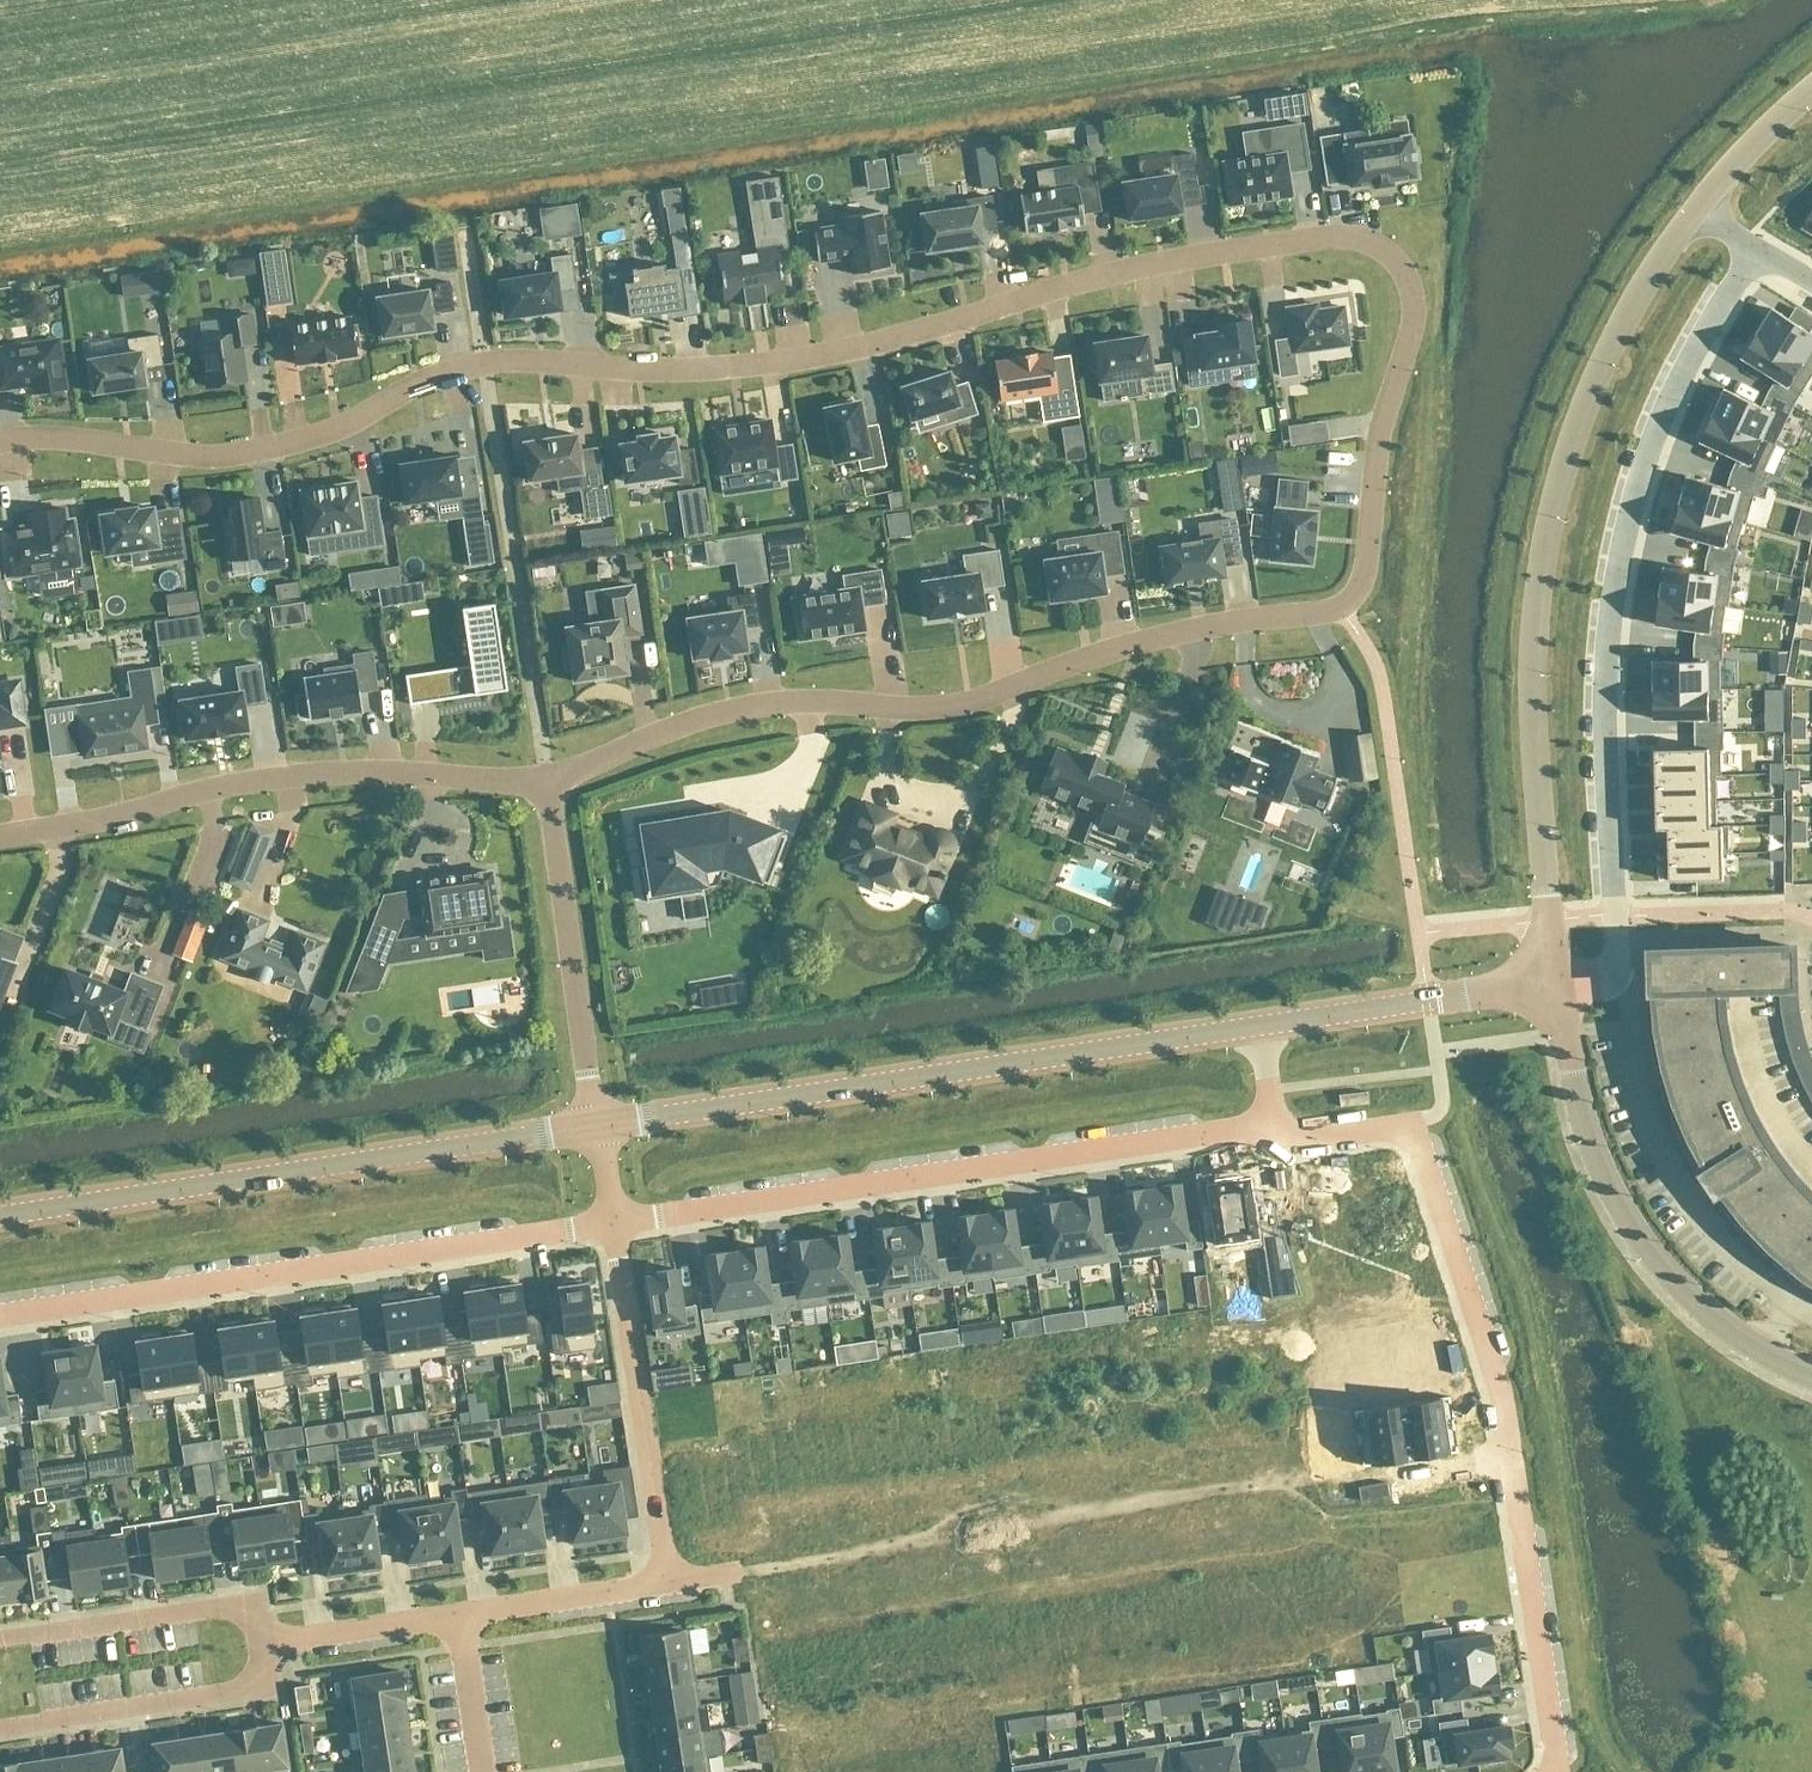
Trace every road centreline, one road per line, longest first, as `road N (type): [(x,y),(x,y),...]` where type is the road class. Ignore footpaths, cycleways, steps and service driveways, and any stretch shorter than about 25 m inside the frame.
road 1 (residential): [(0,444),(48,440),(226,457),(334,431),(421,383),(484,366),(679,374),(825,361),(1079,284),(1342,240),(1396,265),(1412,312),(1378,435),(1367,565),(1340,608)]
road 2 (residential): [(1555,986),(1527,680),(1541,565),(1602,363),(1701,206)]
road 3 (residential): [(1340,608),(1187,633),(961,706),(779,704),(733,713),(547,781)]
road 4 (residential): [(1758,253),(1680,375),(1650,441),(1625,529),(1605,713),(1618,976)]
road 5 (unclassified): [(596,1127),(1260,1027)]
road 6 (residential): [(612,1228),(1273,1127)]
road 7 (residential): [(0,1319),(612,1228)]
road 8 (unclassified): [(0,1218),(596,1127)]
road 9 (residential): [(1299,1491),(1293,1456),(806,1531),(811,1564)]
road 10 (residential): [(811,1564),(817,1599),(1304,1523),(1299,1491)]
road 11 (residential): [(547,781),(291,778),(0,836)]
road 12 (unclassified): [(1555,986),(1590,1145),(1629,1228),(1693,1306),(1811,1381)]
road 13 (residential): [(1273,1127),(1304,1142),(1381,1131),(1414,1141),(1495,1379),(1511,1459)]
road 14 (residential): [(1618,976),(1659,1149),(1743,1271),(1811,1317)]
road 15 (residential): [(667,1586),(612,1228)]
road 16 (residential): [(596,1127),(547,781)]
road 17 (residential): [(1511,1459),(1556,1771)]
road 18 (residential): [(0,1730),(267,1689),(261,1648)]
road 19 (residential): [(261,1648),(254,1604),(0,1643)]
road 20 (unclassified): [(1260,1027),(1555,986)]
road 21 (residential): [(1299,1491),(1511,1459)]
road 22 (residential): [(458,1618),(667,1586)]
road 23 (residential): [(261,1648),(458,1618)]
road 24 (residential): [(1701,206),(1811,92)]
road 25 (residential): [(458,1618),(481,1771)]
road 26 (residential): [(667,1586),(811,1564)]

